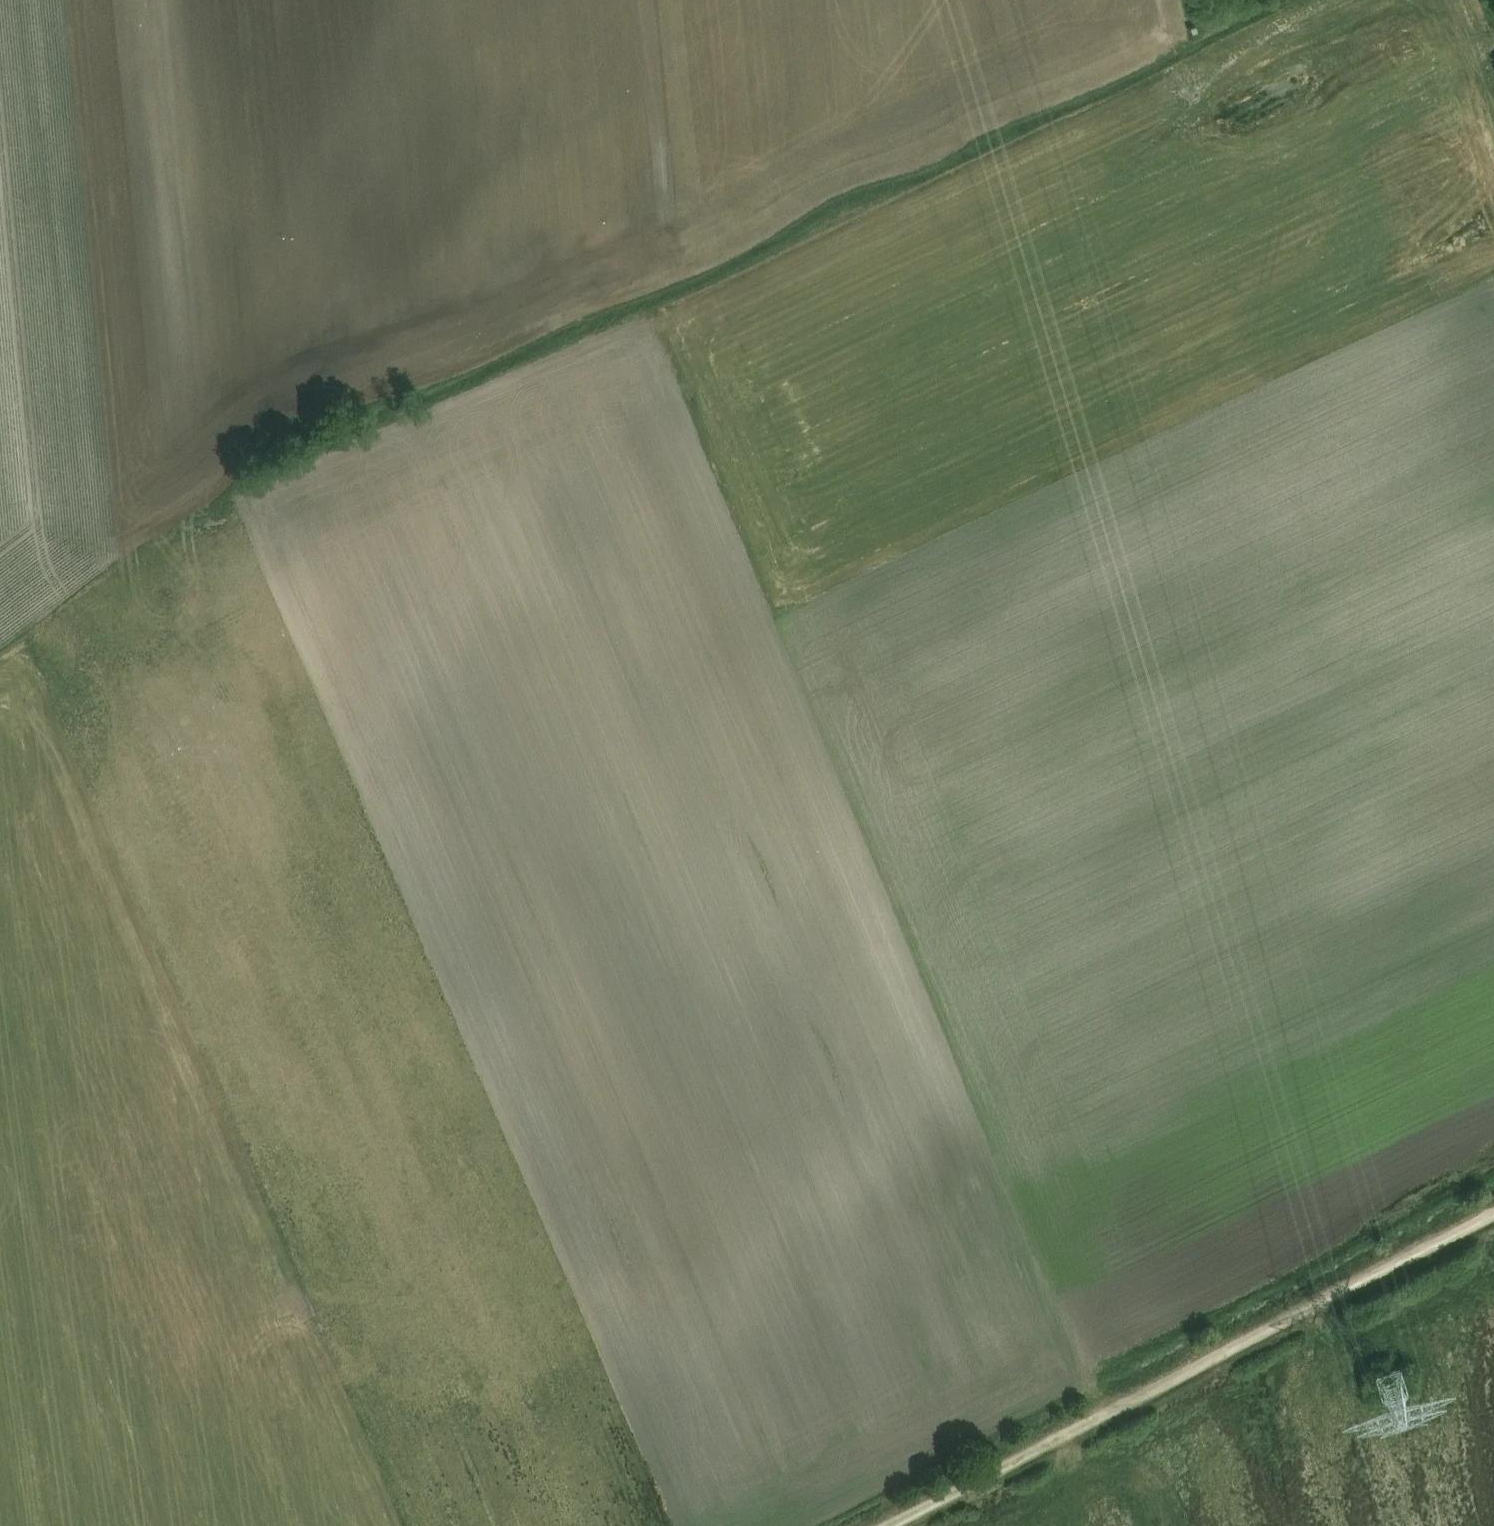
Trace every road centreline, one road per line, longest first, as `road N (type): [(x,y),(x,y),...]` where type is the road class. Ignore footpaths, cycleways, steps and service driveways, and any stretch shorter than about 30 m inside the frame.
road 1 (track): [(1335,0),(698,298)]
road 2 (track): [(887,1525),(1493,1216)]

